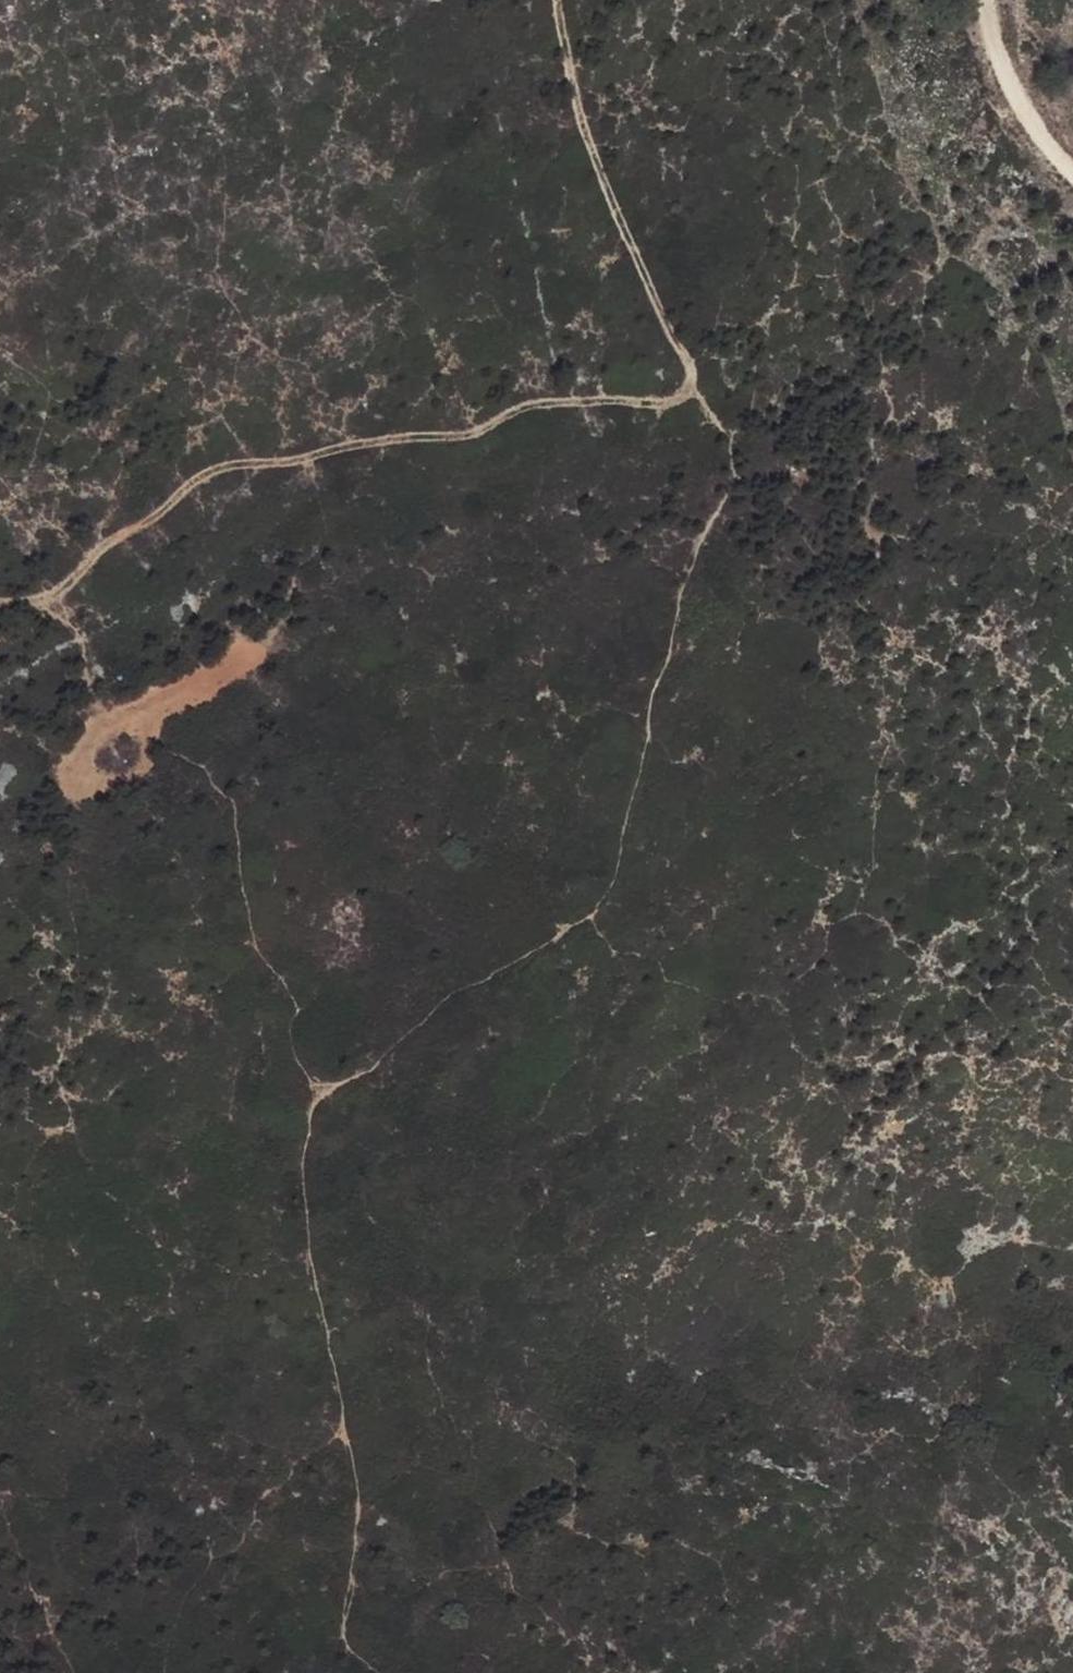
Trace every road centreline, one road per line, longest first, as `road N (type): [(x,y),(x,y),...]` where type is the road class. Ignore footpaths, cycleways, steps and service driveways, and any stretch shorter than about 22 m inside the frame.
road 1 (track): [(379,1672),(340,1636),(361,1487),(305,1230),(304,1156),(314,1104),(387,1060),(446,993),(579,920),(625,869),(652,705),(688,572),(736,460),(697,386)]
road 2 (track): [(697,386),(669,403),(564,407),(502,421),(470,442),(380,442),(205,469),(42,601),(0,602)]
road 3 (track): [(697,386),(607,187),(579,110),(559,0)]
road 4 (track): [(987,0),(996,59),(1047,156),(1072,174)]

